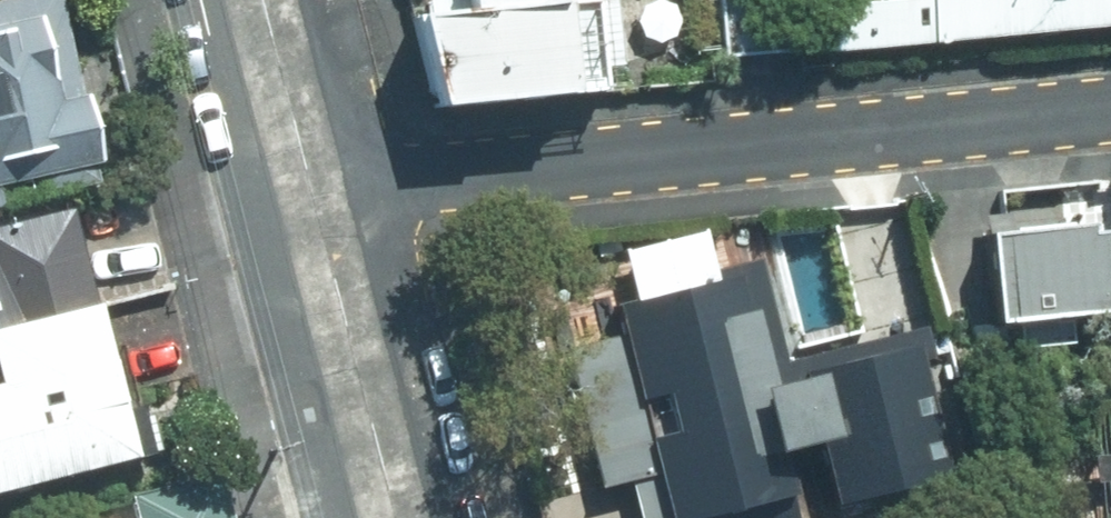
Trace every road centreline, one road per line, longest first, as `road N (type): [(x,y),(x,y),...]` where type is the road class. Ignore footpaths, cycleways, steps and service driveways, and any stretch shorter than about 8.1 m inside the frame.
road 1 (residential): [(1110,108),(313,198)]
road 2 (tertiary): [(396,517),(313,198)]
road 3 (tertiary): [(313,198),(262,0)]

